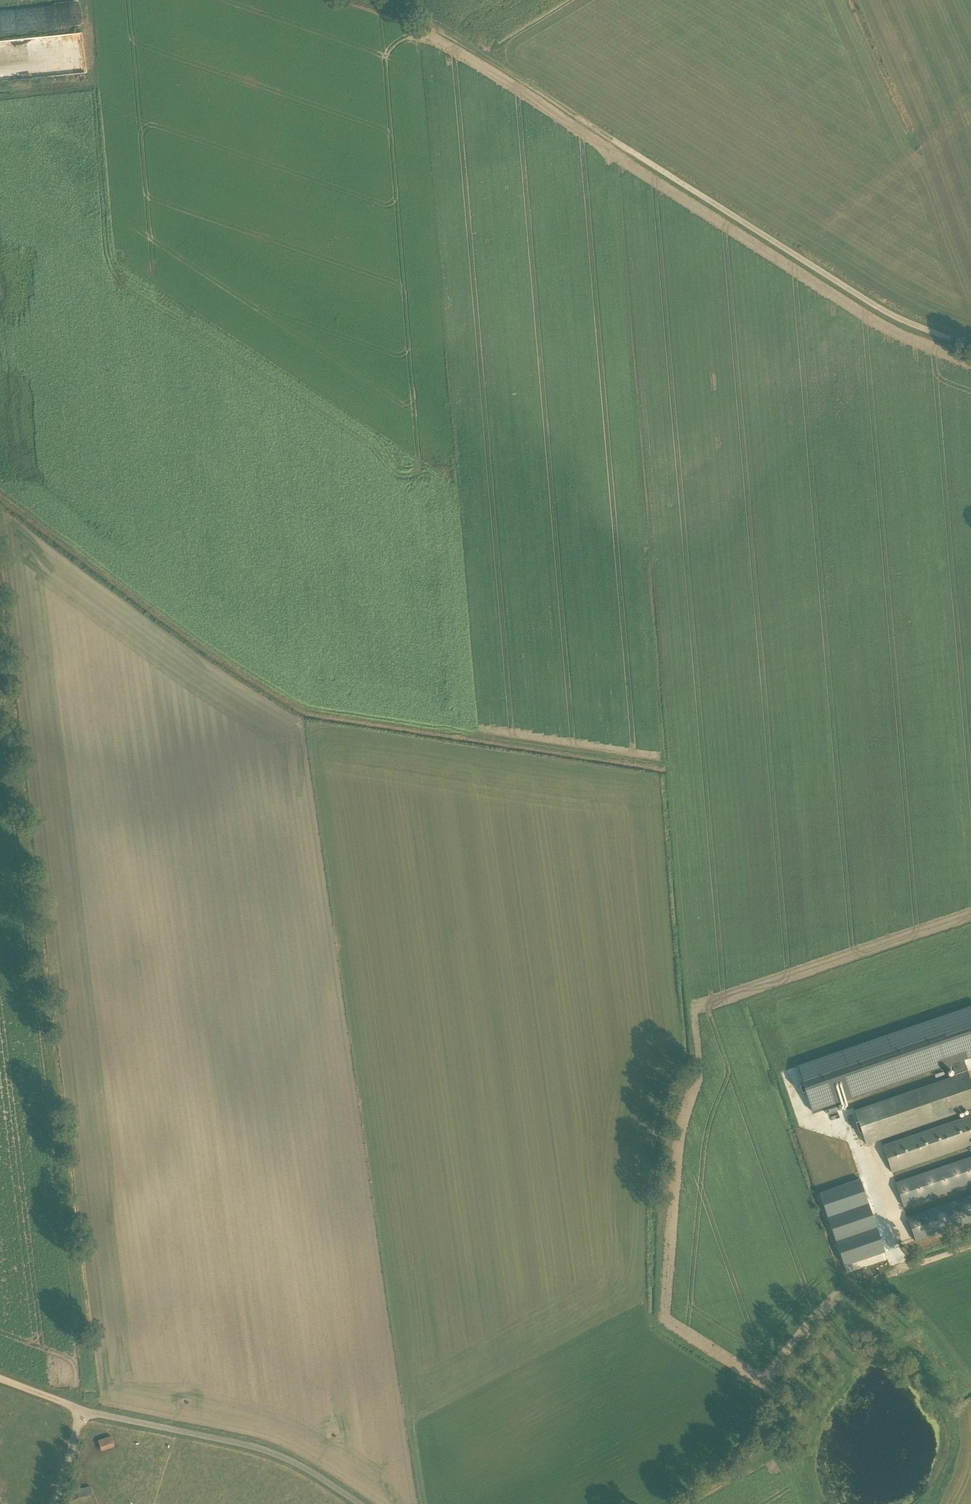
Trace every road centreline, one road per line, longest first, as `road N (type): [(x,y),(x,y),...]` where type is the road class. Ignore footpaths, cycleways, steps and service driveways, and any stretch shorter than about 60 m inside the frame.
road 1 (track): [(366,0),(444,38),(892,317),(970,346)]
road 2 (unclassified): [(360,1503),(264,1450),(64,1404)]

